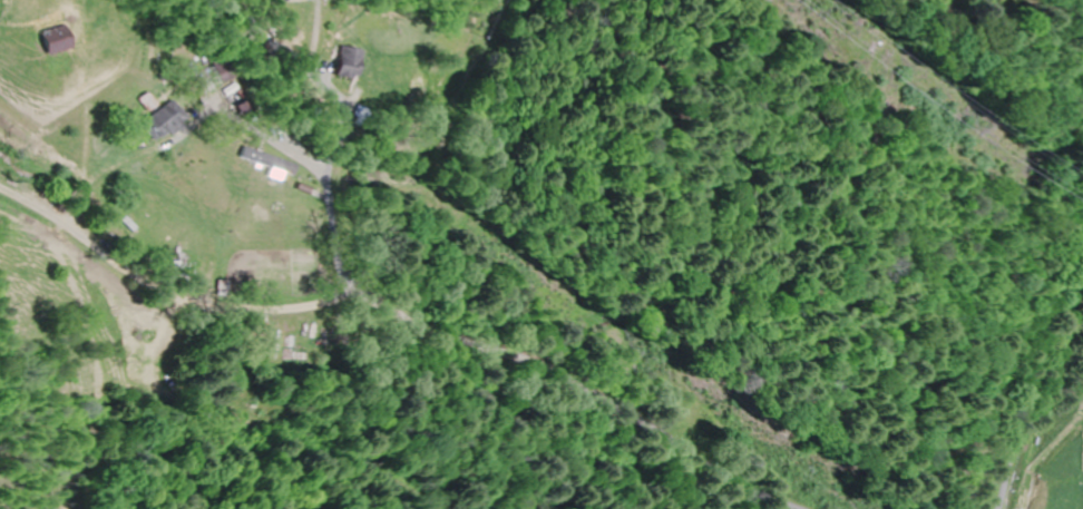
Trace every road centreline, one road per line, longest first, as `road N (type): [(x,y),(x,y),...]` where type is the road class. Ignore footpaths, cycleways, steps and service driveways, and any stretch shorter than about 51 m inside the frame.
road 1 (residential): [(806,508),(529,362),(372,297),(347,293),(260,307),(173,293),(0,183)]
road 2 (residential): [(981,508),(1082,298)]
road 3 (residential): [(328,87),(342,115),(326,194),(347,293)]

